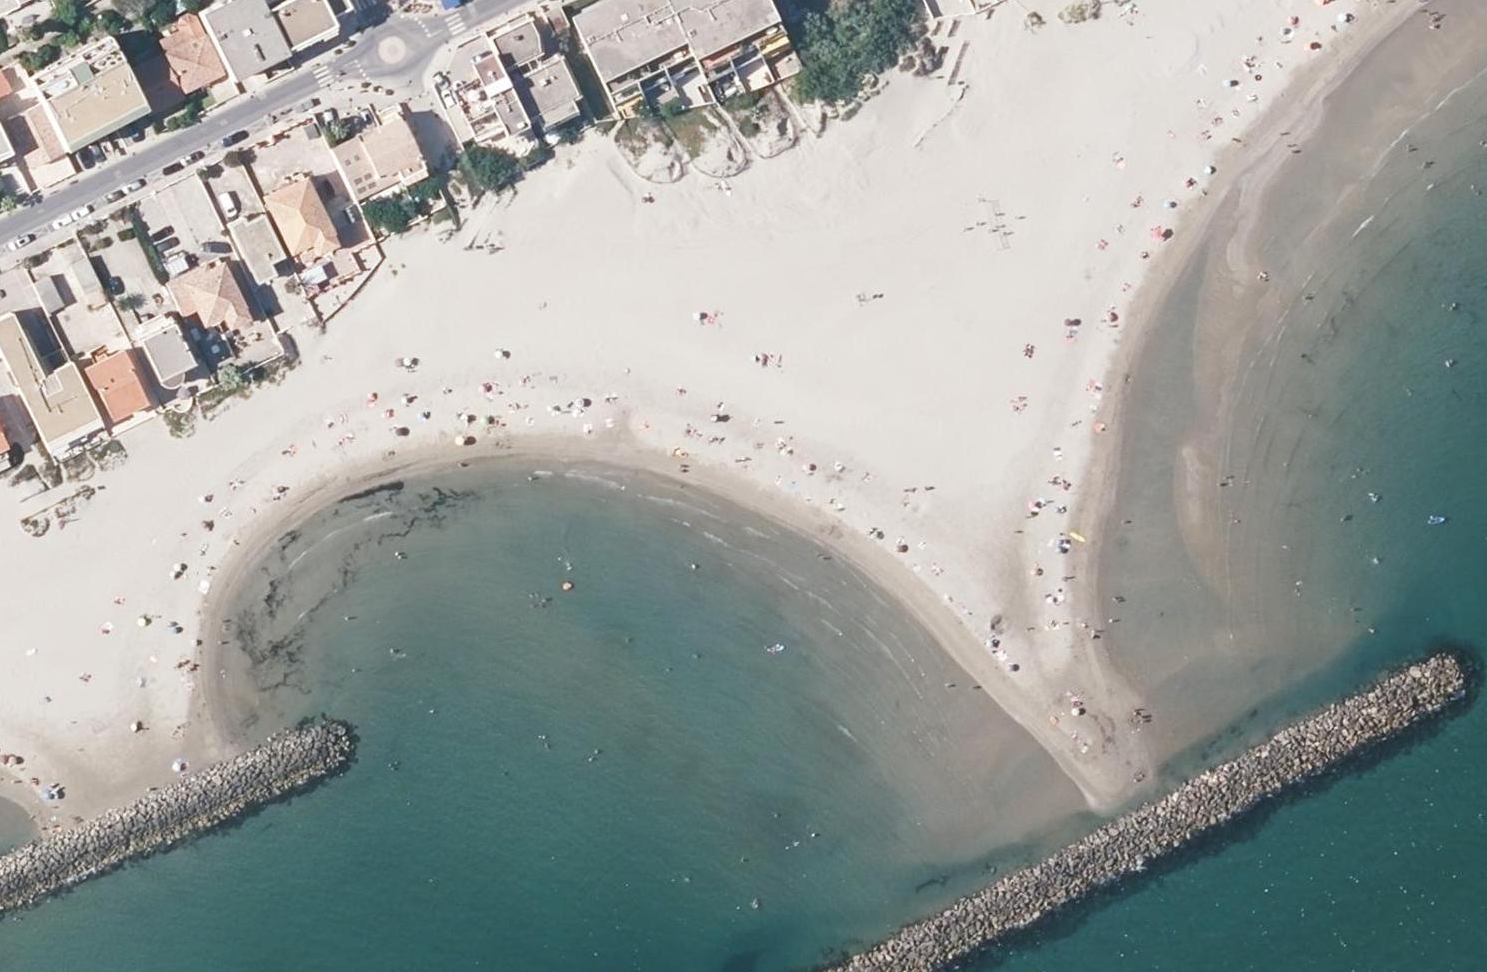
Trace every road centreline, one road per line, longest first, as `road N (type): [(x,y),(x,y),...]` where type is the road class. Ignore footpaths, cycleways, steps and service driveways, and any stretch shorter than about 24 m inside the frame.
road 1 (tertiary): [(0,232),(392,47)]
road 2 (residential): [(460,192),(392,47)]

